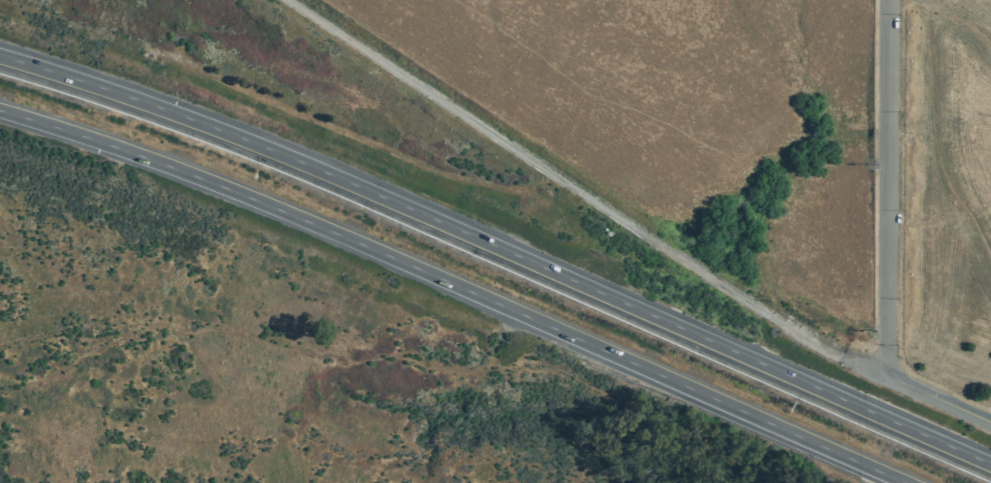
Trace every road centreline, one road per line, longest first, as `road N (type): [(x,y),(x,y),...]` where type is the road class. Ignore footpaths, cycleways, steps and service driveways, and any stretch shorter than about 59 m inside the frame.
road 1 (trunk): [(990,466),(492,247),(182,120),(0,59)]
road 2 (motorway): [(0,111),(162,167),(904,482)]
road 3 (track): [(634,397),(606,396),(566,369),(444,371),(397,352),(344,365),(276,337),(208,323),(129,331),(56,375),(0,372)]
road 4 (track): [(842,359),(281,0)]
road 5 (residential): [(887,381),(888,0)]
road 6 (residential): [(990,427),(842,359)]

